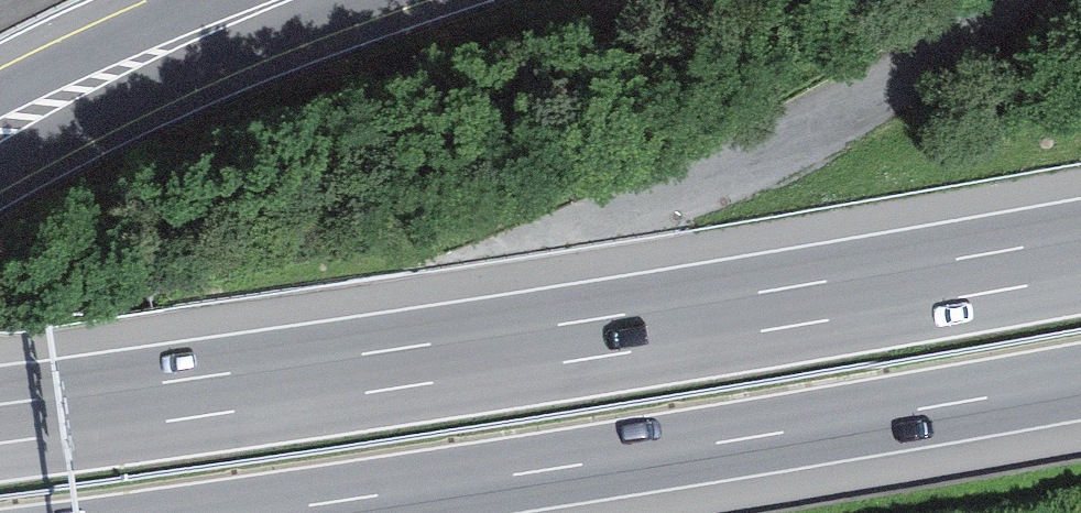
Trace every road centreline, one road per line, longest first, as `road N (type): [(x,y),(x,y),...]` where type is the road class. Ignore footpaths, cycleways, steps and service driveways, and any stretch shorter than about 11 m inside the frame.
road 1 (motorway): [(1080,257),(638,333),(0,424)]
road 2 (motorway): [(246,512),(1080,381)]
road 3 (primary): [(281,0),(0,130)]

